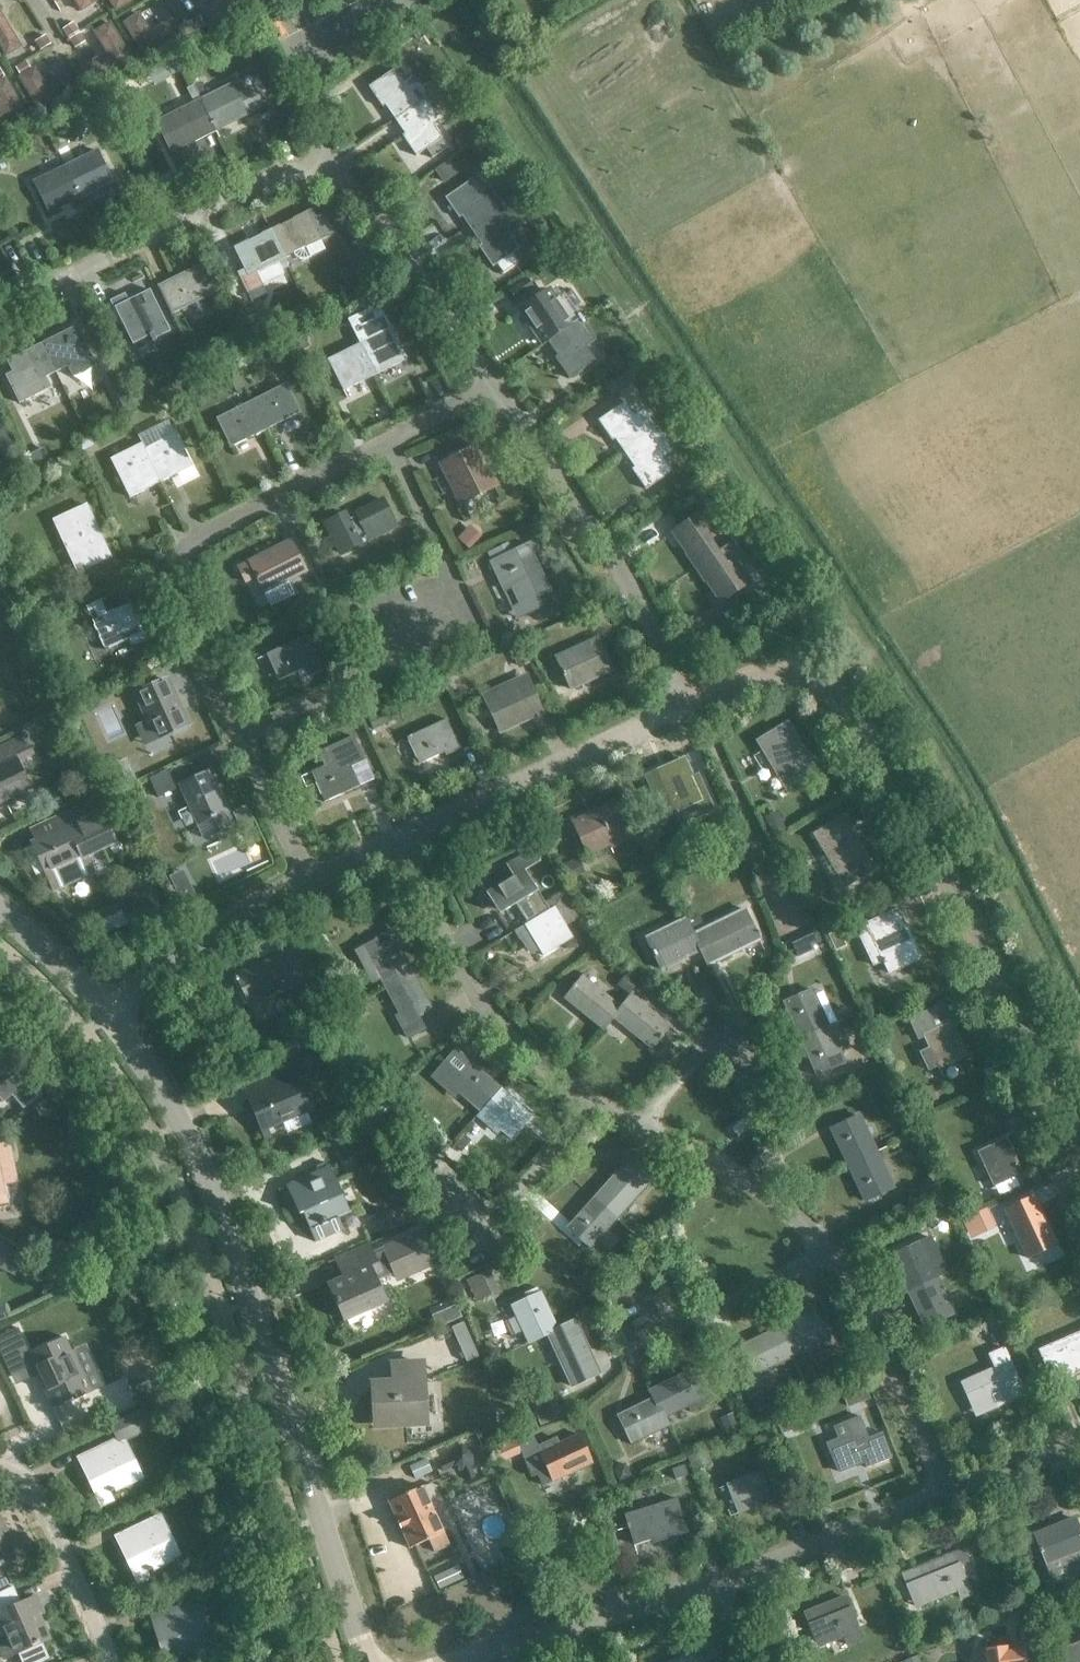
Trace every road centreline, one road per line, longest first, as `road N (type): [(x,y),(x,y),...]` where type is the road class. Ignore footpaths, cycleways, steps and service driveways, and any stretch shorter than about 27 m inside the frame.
road 1 (tertiary): [(369,1661),(214,1198),(179,1122),(108,1009)]
road 2 (residential): [(692,704),(785,673),(820,683),(839,699),(966,904),(1079,1148)]
road 3 (residential): [(496,388),(360,189),(319,172),(286,171),(258,183),(0,310)]
road 4 (residential): [(241,737),(476,625),(390,440)]
road 5 (residential): [(241,737),(182,606),(178,562),(216,527),(390,440)]
road 6 (residential): [(692,704),(630,585),(496,388)]
road 7 (residential): [(594,1105),(493,1020),(401,840)]
road 8 (residential): [(401,840),(692,704)]
road 9 (residential): [(945,1492),(867,1308),(830,1253)]
road 10 (residential): [(459,1661),(711,1584)]
road 11 (residential): [(711,1584),(945,1492)]
road 12 (residential): [(108,1009),(231,918),(306,881)]
road 13 (residential): [(795,916),(692,704)]
road 14 (residential): [(830,1253),(757,1187),(639,1127)]
road 15 (residential): [(635,1296),(657,1330),(830,1253)]
road 16 (residential): [(109,1661),(31,1486),(0,1468)]
road 17 (residential): [(594,1105),(480,1227)]
road 18 (residential): [(306,881),(241,737)]
road 19 (residential): [(639,1127),(705,1048),(747,1039)]
road 20 (tertiary): [(108,1009),(0,913)]
road 21 (residential): [(945,1492),(1079,1438)]

